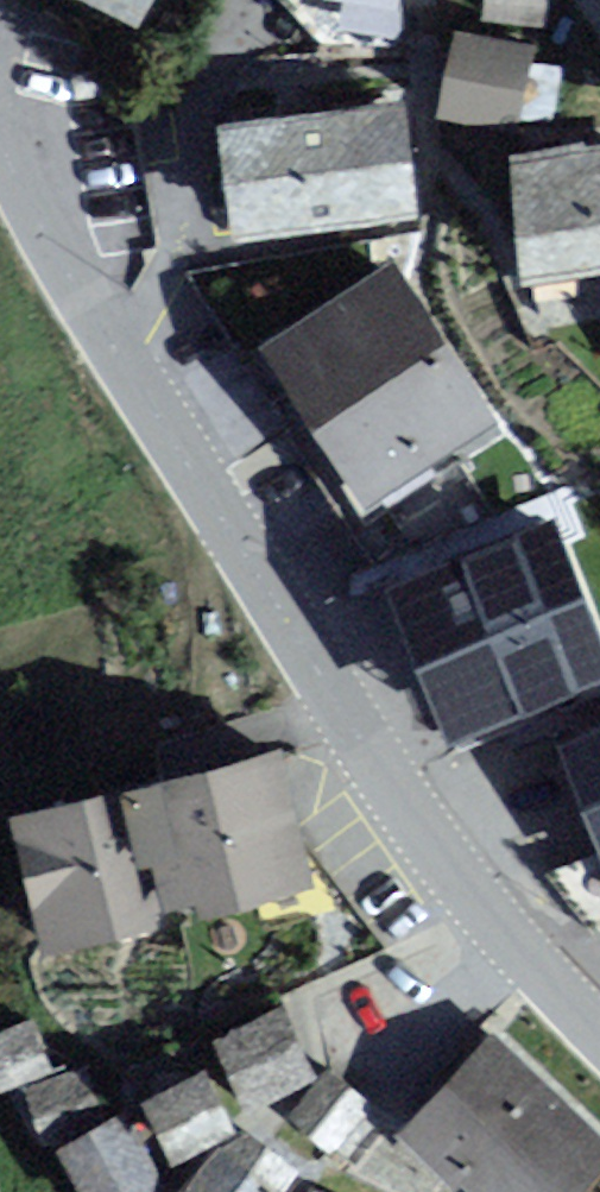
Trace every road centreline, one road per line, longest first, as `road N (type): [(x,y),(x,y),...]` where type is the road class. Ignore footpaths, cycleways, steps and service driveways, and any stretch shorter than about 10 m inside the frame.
road 1 (tertiary): [(0,114),(29,189),(390,777),(541,976),(599,1035)]

